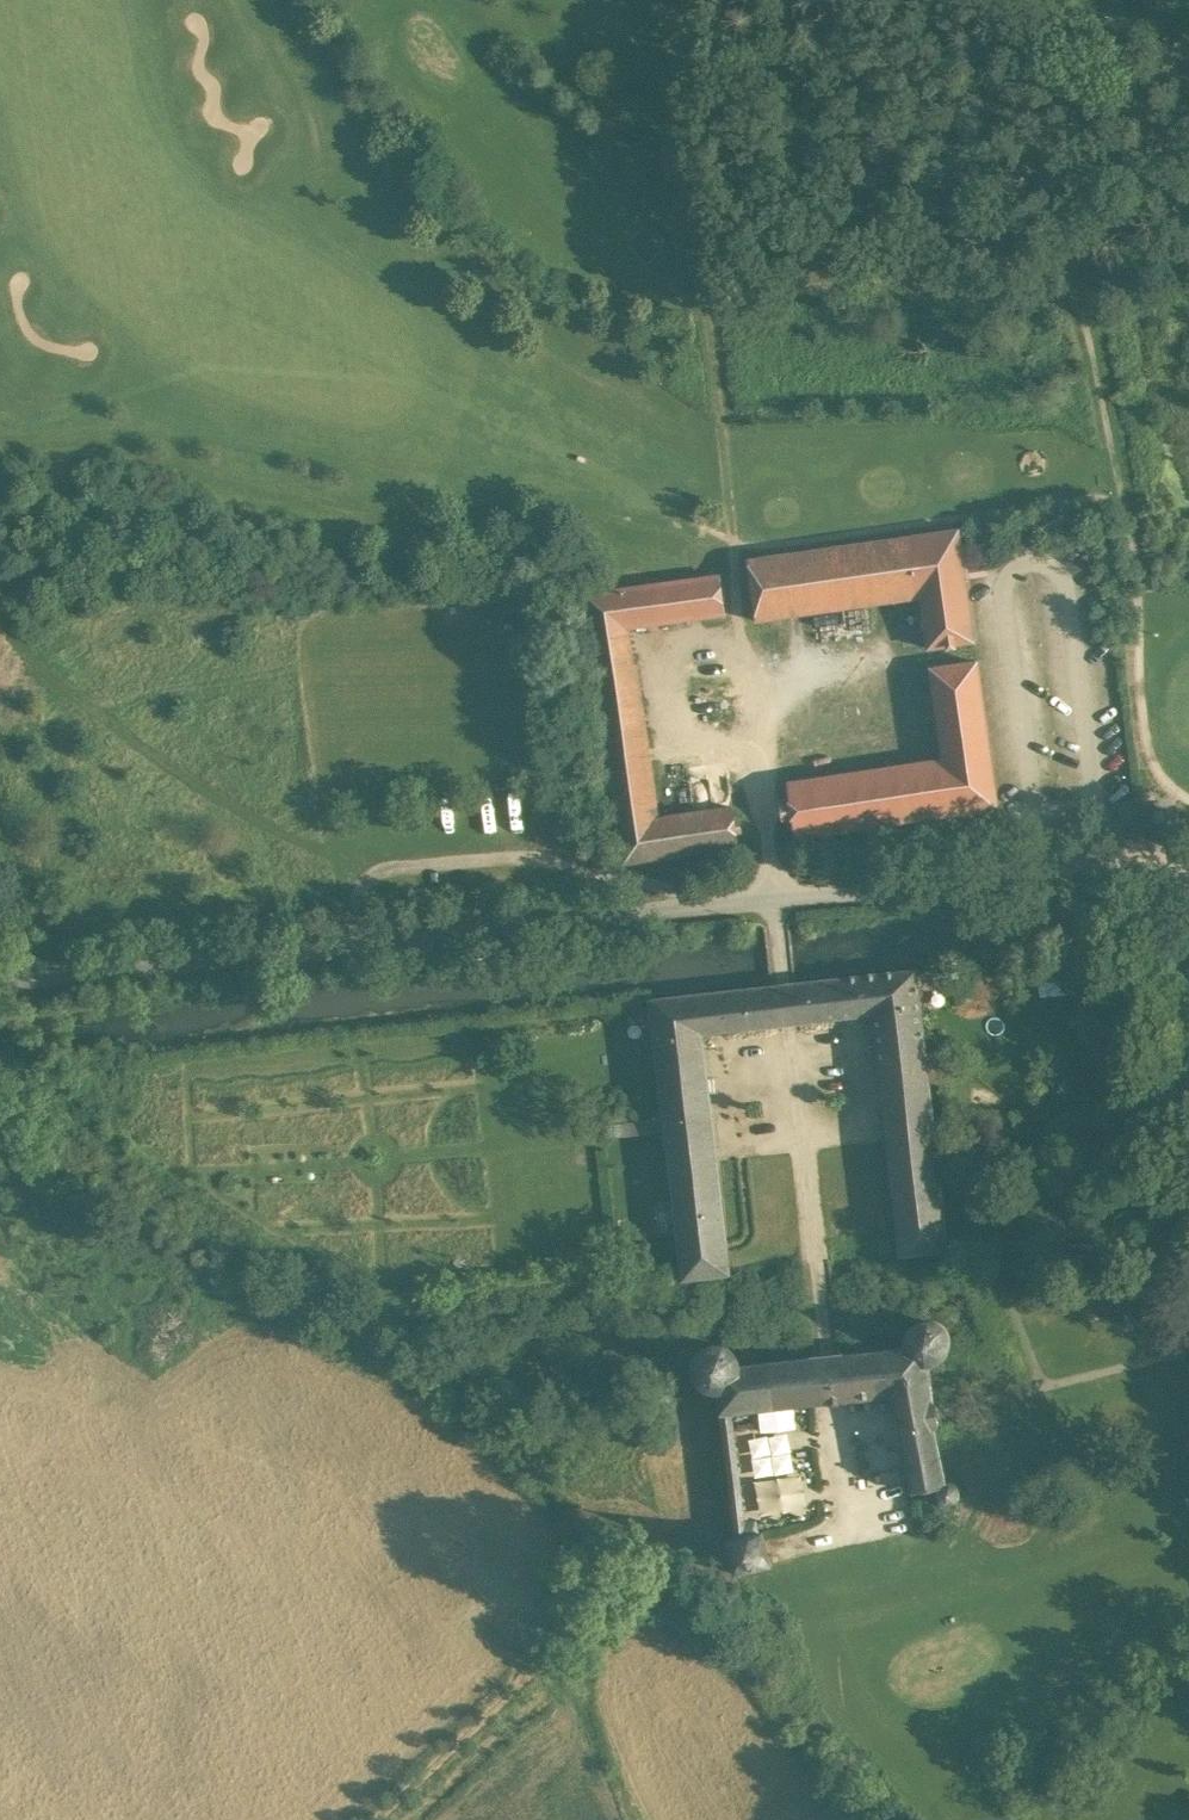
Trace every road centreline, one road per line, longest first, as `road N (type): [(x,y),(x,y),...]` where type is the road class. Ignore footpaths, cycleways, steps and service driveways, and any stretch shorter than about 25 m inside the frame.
road 1 (unclassified): [(1122,859),(0,980)]
road 2 (track): [(736,591),(674,0)]

